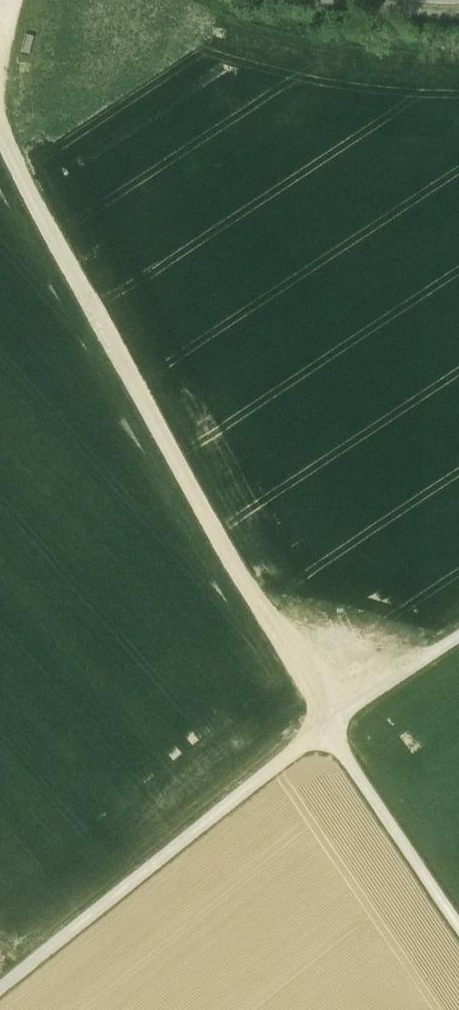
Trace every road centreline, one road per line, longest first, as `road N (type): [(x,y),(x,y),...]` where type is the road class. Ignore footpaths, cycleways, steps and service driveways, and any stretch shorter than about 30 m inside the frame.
road 1 (track): [(458,926),(329,732),(0,136)]
road 2 (track): [(458,644),(207,814),(0,981)]

